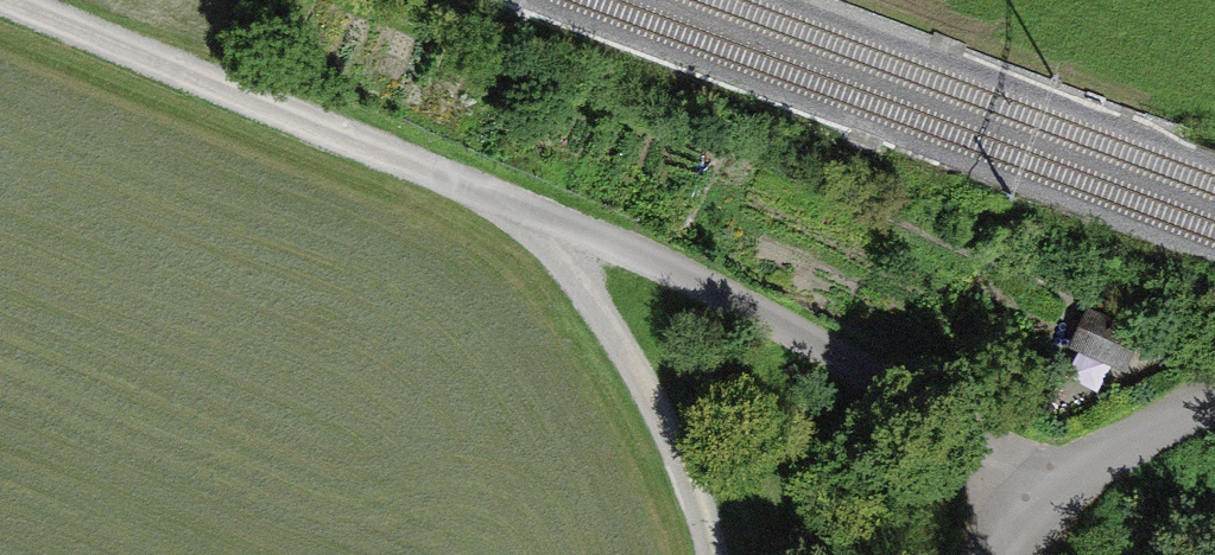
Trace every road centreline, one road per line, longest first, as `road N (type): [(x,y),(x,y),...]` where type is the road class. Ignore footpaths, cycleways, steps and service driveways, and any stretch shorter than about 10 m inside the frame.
road 1 (unclassified): [(0,2),(566,229),(1080,478)]
road 2 (track): [(719,554),(678,455),(515,209)]
road 3 (residential): [(1214,402),(1080,478)]

